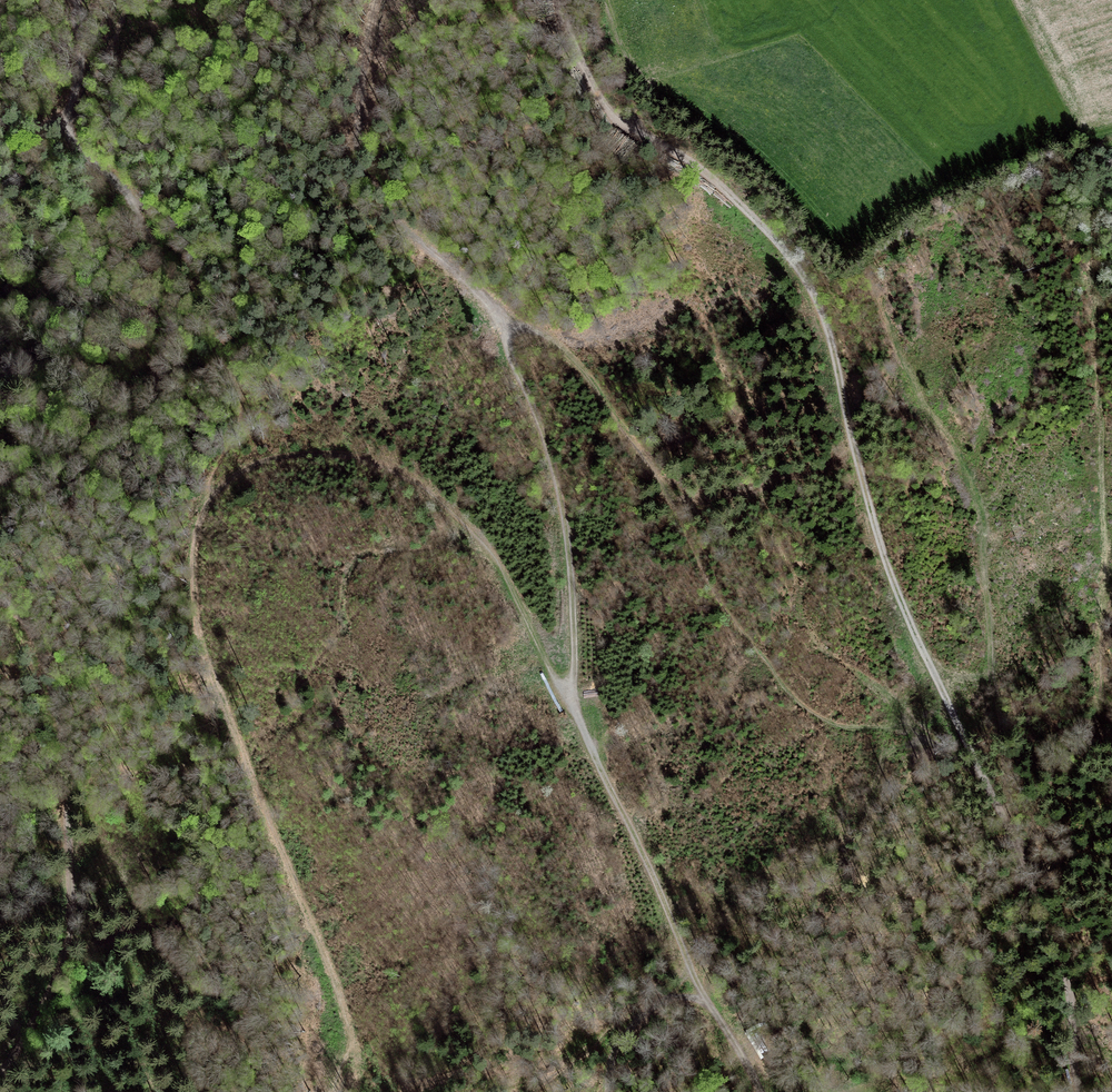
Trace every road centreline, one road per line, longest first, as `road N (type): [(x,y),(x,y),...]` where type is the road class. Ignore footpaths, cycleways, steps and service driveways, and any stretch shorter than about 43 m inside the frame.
road 1 (track): [(1078,1091),(1073,996),(1024,866),(905,611),(861,485),(827,323),(813,294),(781,243),(738,203),(604,106),(570,39),(560,0)]
road 2 (track): [(573,701),(565,503),(516,363),(511,337),(522,327),(544,333),(582,369),(625,426),(676,504),(725,607),(806,709),(840,728),(921,733),(981,773)]
road 3 (track): [(0,599),(30,632),(48,668),(63,748),(68,892),(52,981),(0,1065)]
road 4 (track): [(210,499),(235,472),(282,454),(371,460),(408,480),(487,547),(573,701)]
road 5 (track): [(573,701),(697,984),(759,1091)]
road 6 (track): [(210,499),(193,579),(219,736),(197,903)]
road 7 (track): [(516,332),(409,237),(358,163),(376,0)]
road 8 (track): [(127,193),(170,281),(172,324),(161,374),(144,408),(100,444),(0,486)]
road 9 (track): [(75,0),(80,66),(66,127),(127,193)]
road 10 (track): [(196,1091),(197,903)]
road 11 (track): [(697,984),(656,1006),(622,1042),(606,1091)]

